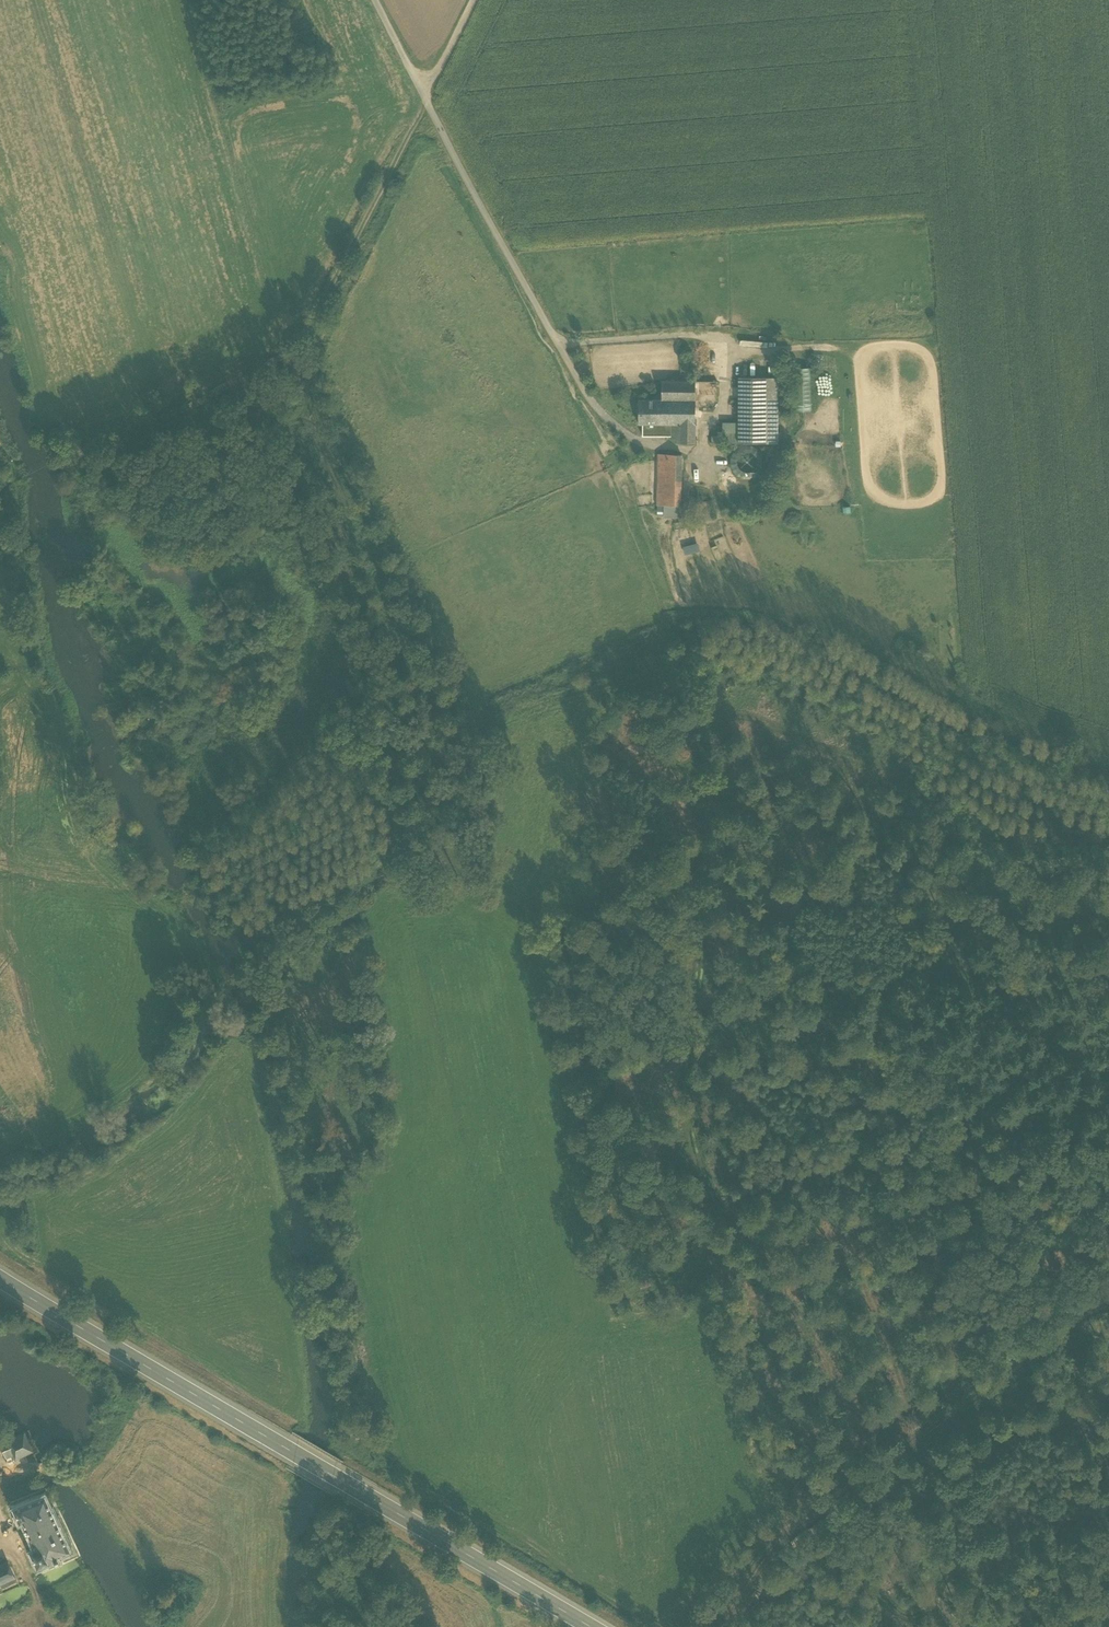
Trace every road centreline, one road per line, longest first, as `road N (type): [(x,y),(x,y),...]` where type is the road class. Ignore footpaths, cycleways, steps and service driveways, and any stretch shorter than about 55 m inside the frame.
road 1 (secondary): [(0,1278),(591,1626)]
road 2 (track): [(477,0),(310,334),(66,456)]
road 3 (unclassified): [(376,0),(598,411)]
road 4 (track): [(1108,755),(948,700)]

